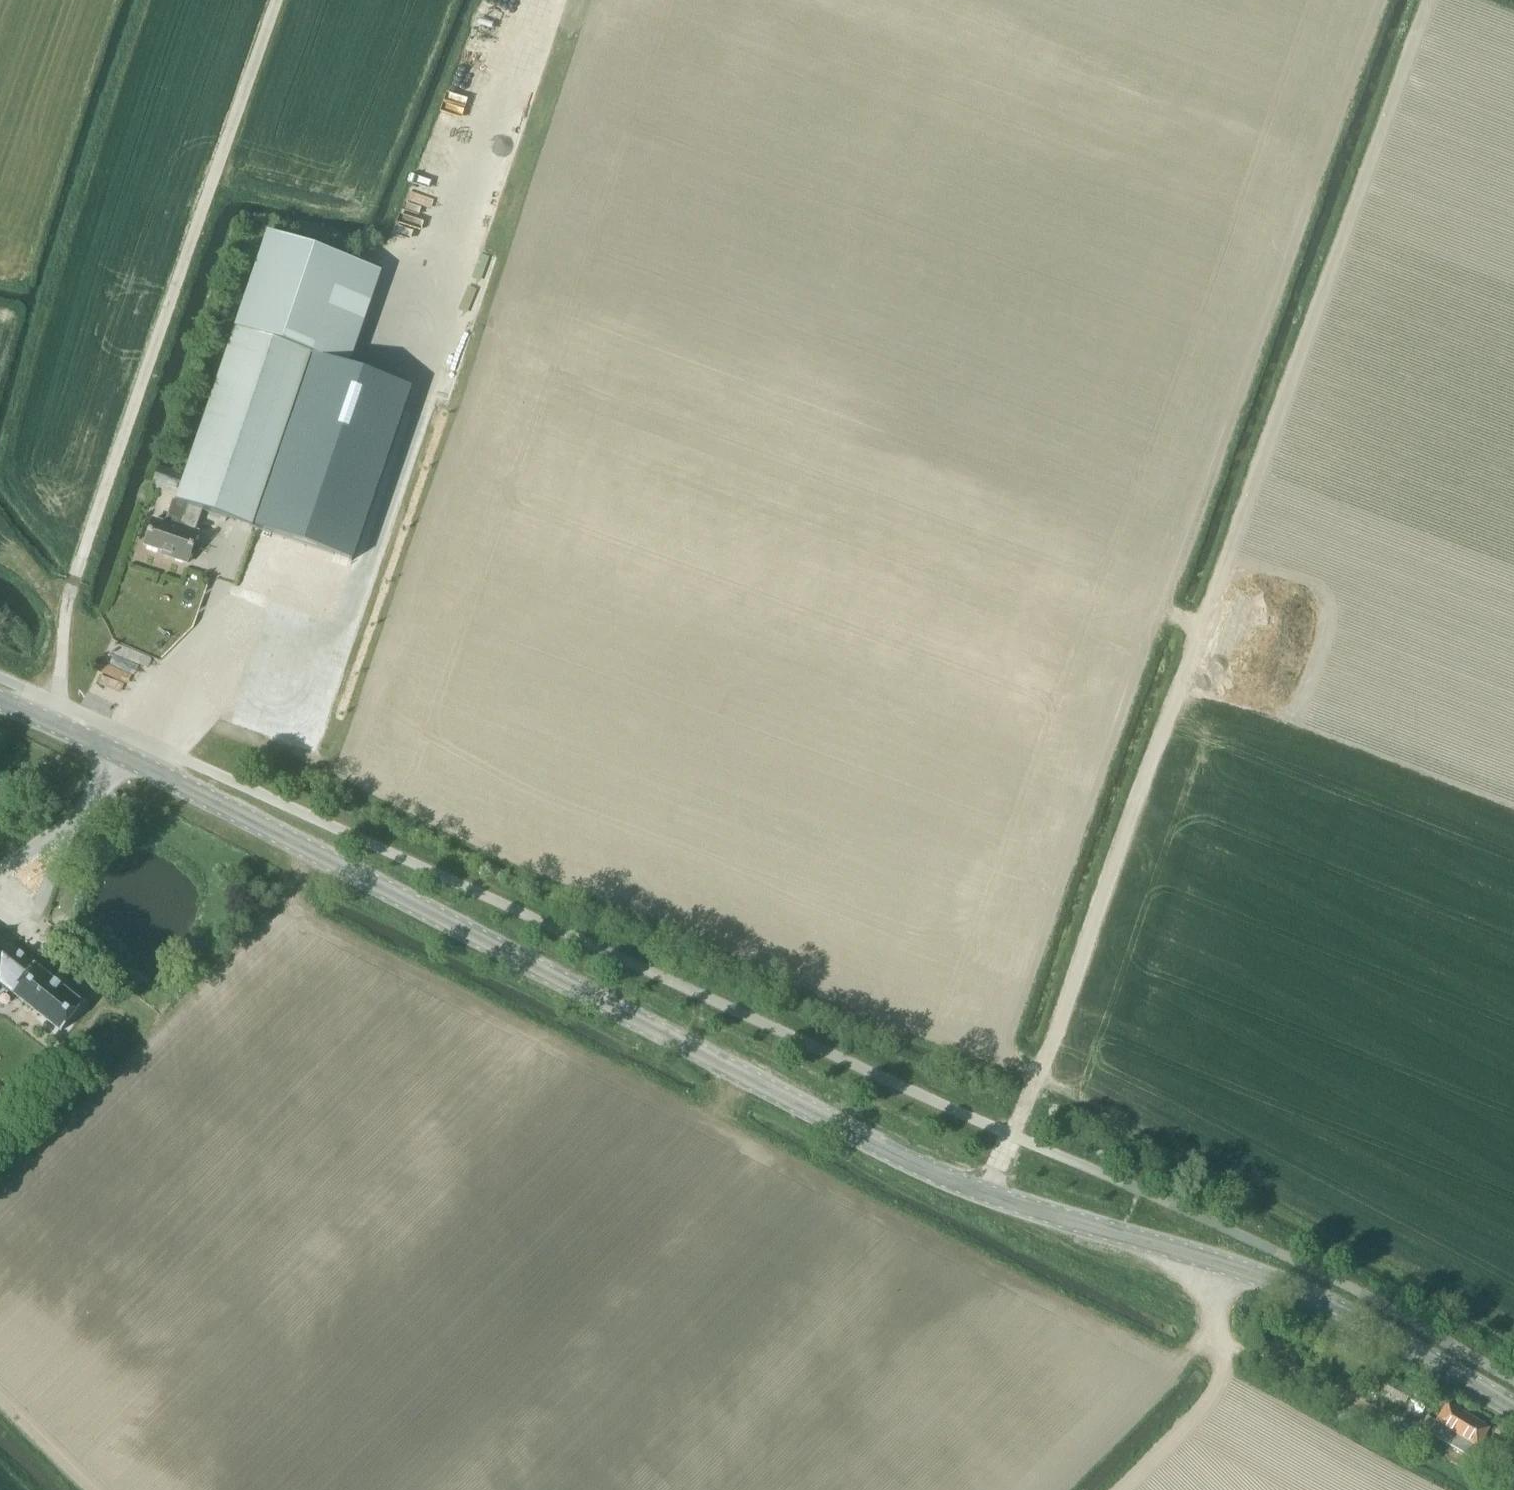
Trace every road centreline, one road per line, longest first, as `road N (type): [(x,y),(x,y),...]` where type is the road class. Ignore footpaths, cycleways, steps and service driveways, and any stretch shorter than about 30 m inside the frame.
road 1 (secondary): [(1513,1405),(1359,1316),(1267,1275),(985,1193),(918,1164),(0,699)]
road 2 (track): [(985,1193),(1073,982),(1426,0)]
road 3 (track): [(1225,1346),(1204,1406),(1121,1489)]

